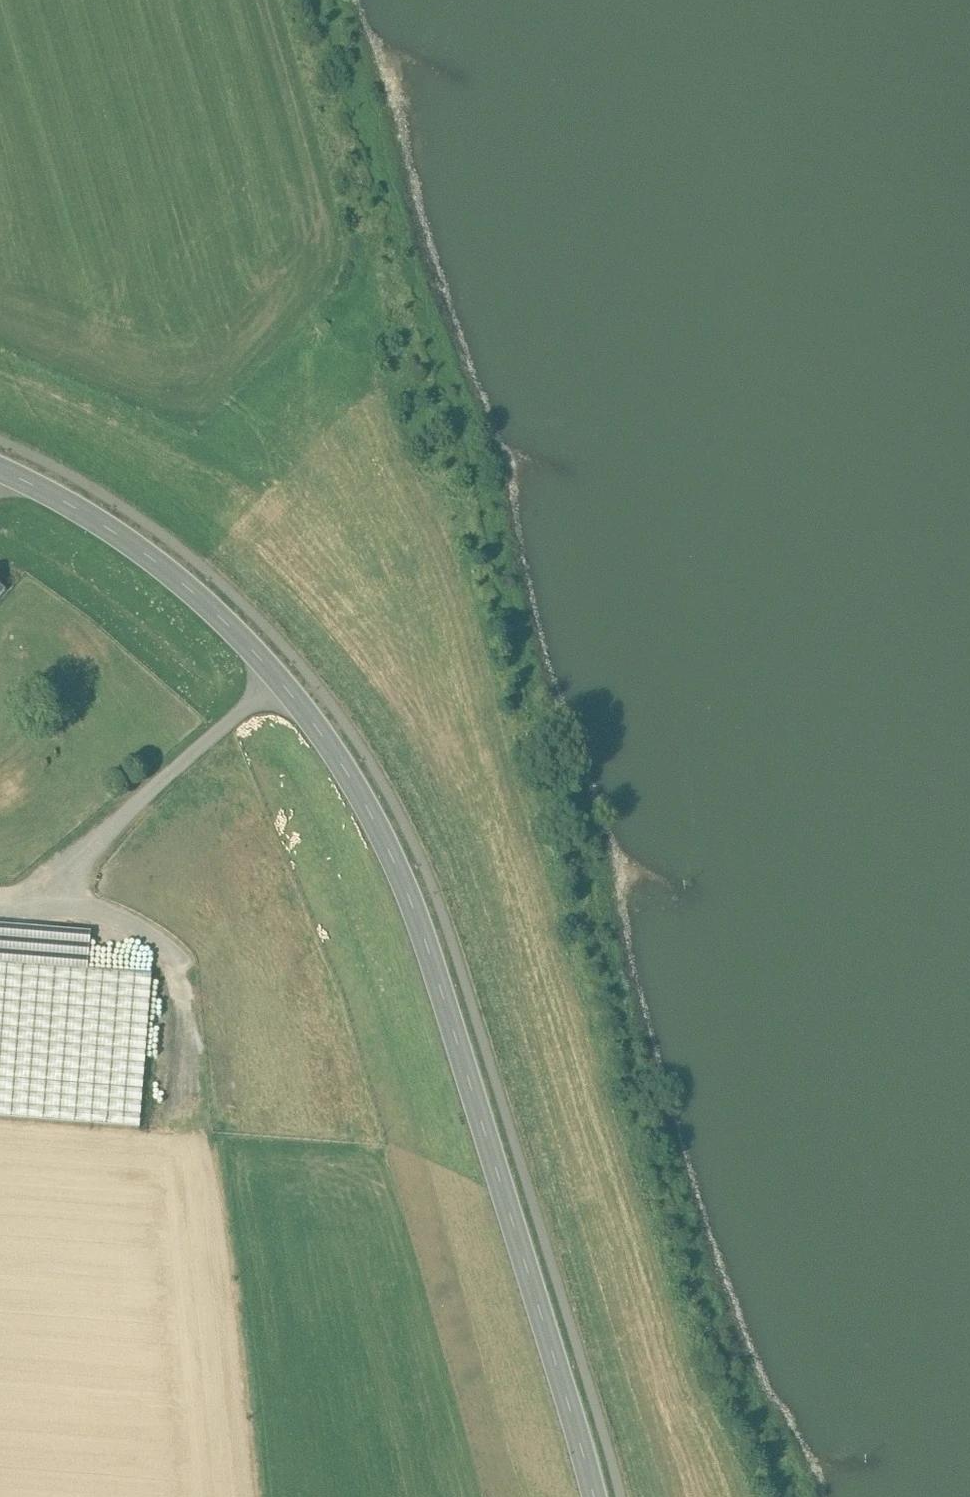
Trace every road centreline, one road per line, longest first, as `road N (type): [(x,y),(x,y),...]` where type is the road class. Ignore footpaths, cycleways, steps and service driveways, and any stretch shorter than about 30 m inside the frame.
road 1 (secondary): [(593,1496),(442,982),(402,870),(344,769),(203,600),(67,508),(0,475)]
road 2 (track): [(279,682),(127,813),(80,874),(63,912)]

